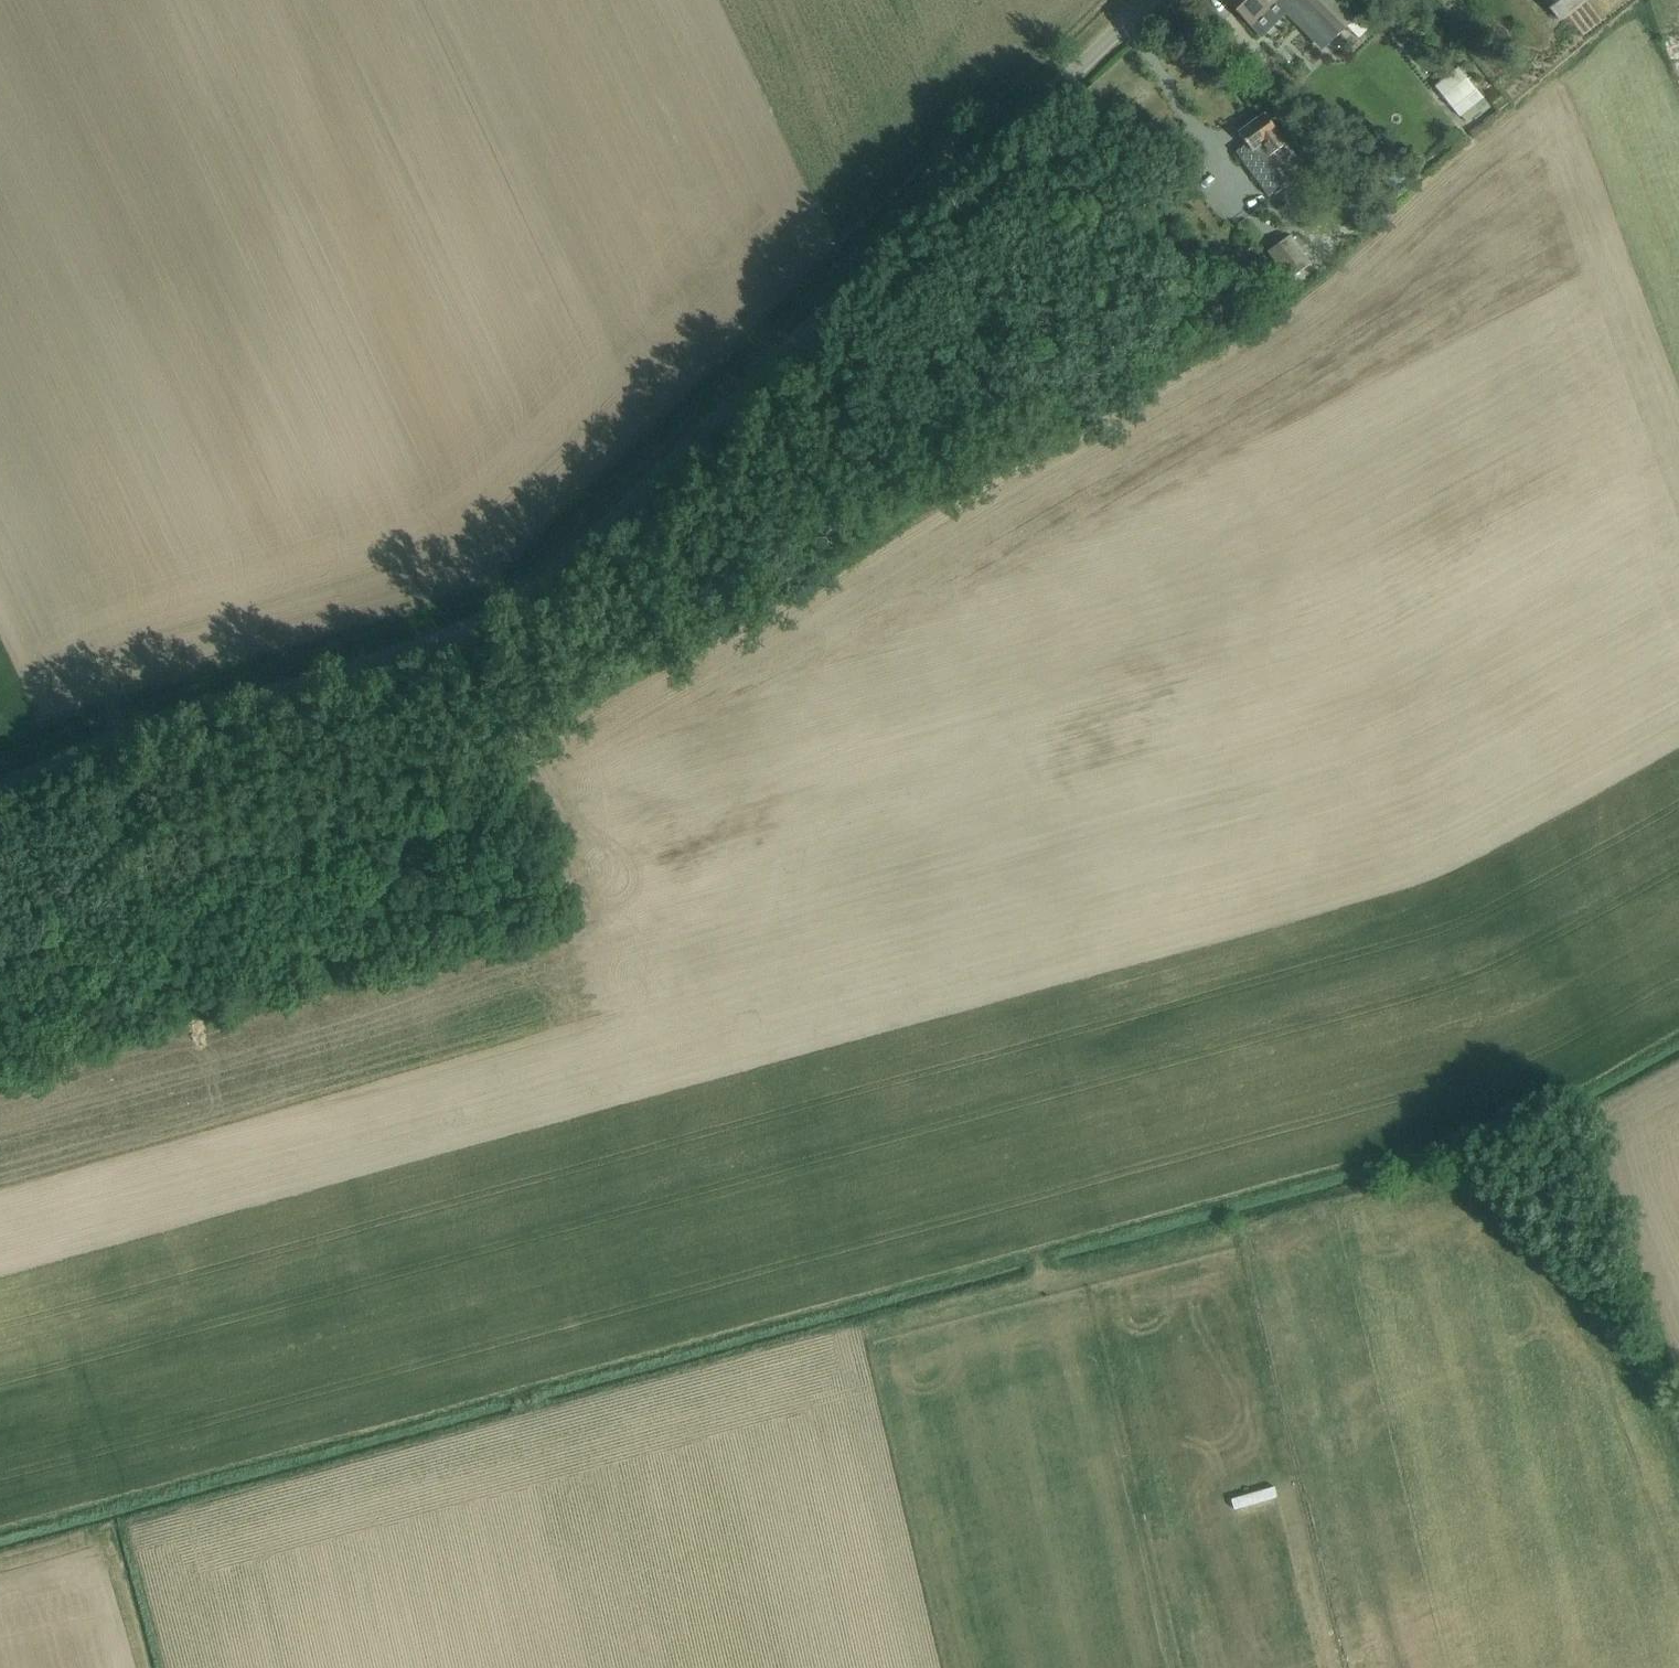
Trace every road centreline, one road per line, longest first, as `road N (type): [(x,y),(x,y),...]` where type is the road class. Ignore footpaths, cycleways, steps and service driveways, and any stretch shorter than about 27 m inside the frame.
road 1 (unclassified): [(0,788),(120,741),(462,634),(533,594),(1149,0)]

